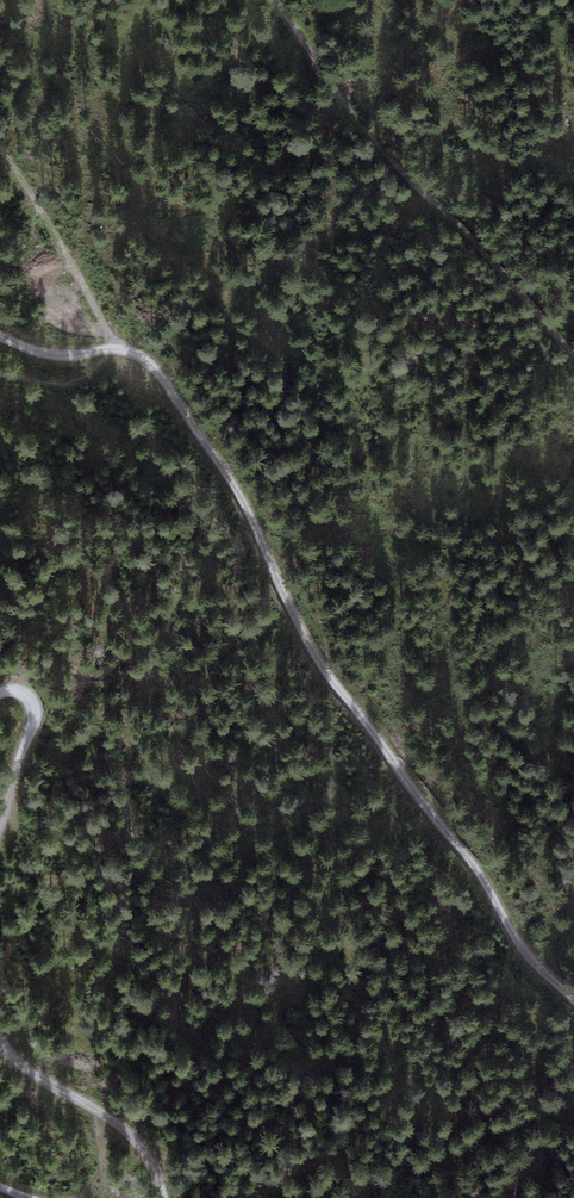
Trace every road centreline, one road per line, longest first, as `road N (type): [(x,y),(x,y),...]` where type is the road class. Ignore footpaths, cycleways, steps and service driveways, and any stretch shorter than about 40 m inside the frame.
road 1 (track): [(573,1005),(329,679),(244,505),(150,361),(115,350)]
road 2 (track): [(277,0),(332,89),(573,357)]
road 3 (track): [(0,1047),(136,1139),(167,1197)]
road 4 (track): [(115,350),(35,202),(0,160)]
road 5 (track): [(0,697),(28,696),(39,716),(0,825)]

